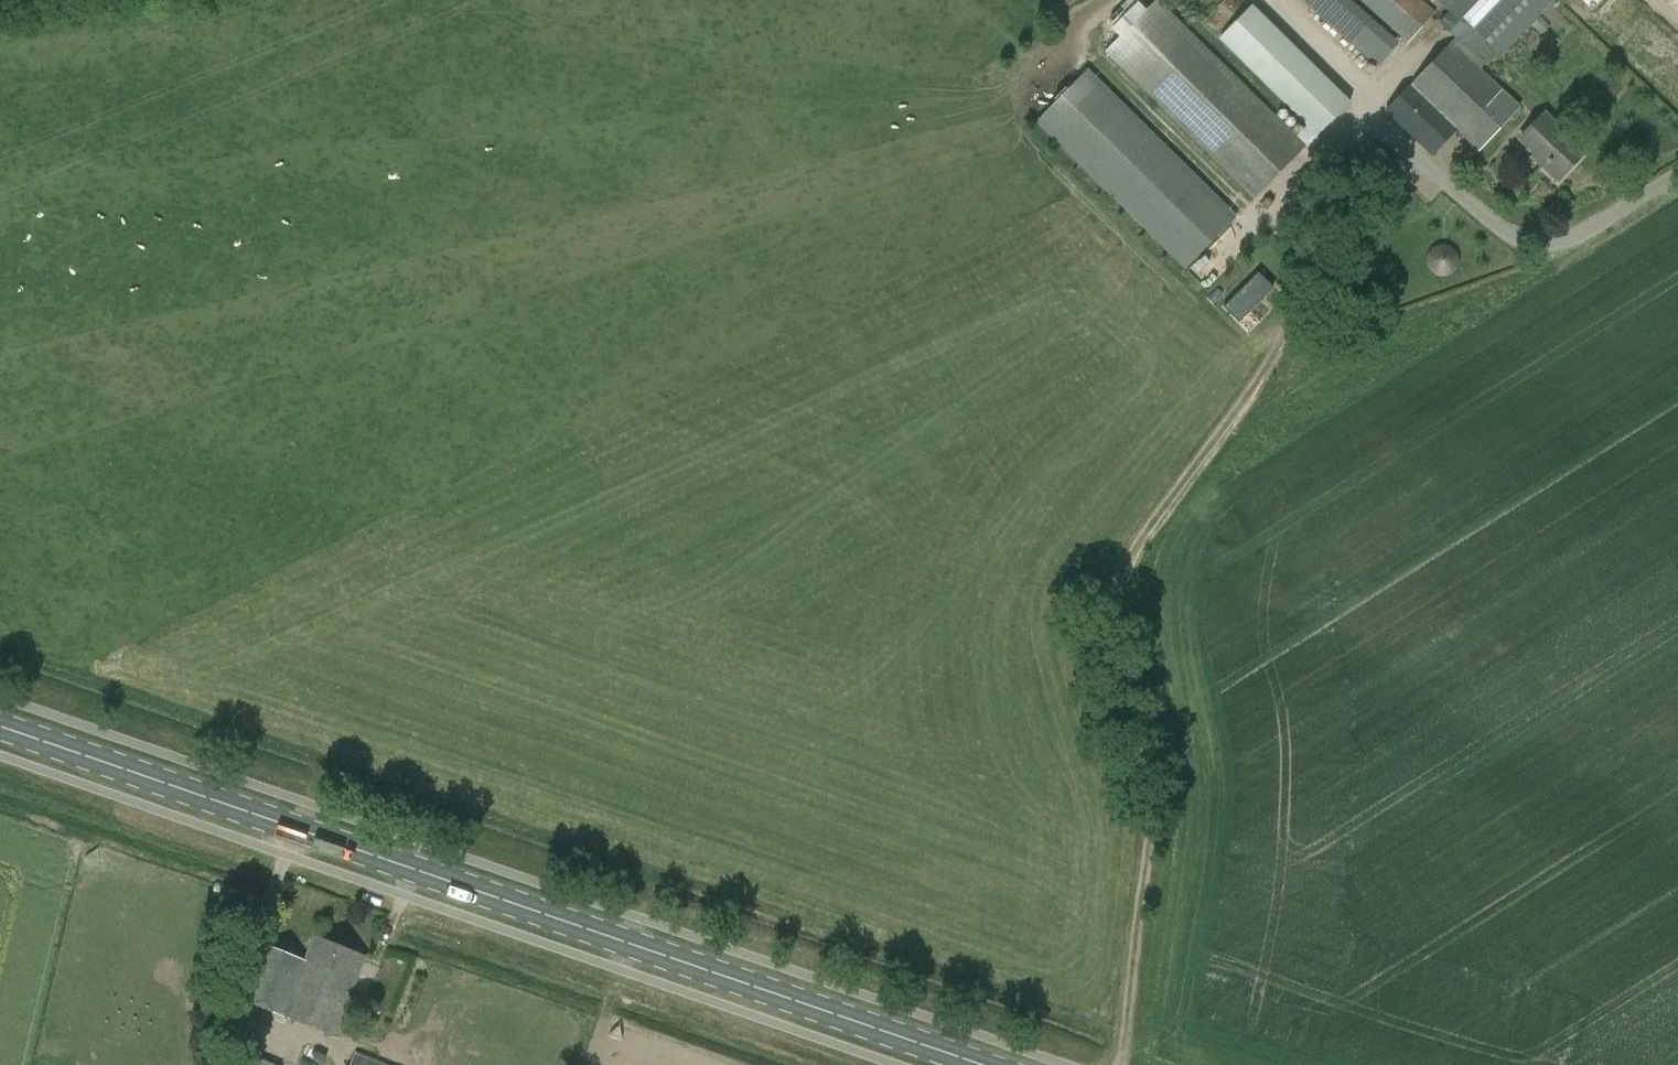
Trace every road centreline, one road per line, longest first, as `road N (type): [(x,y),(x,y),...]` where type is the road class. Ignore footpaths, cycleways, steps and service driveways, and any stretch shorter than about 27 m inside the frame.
road 1 (primary): [(985,1064),(0,724)]
road 2 (track): [(1121,1064),(1141,827),(1104,612),(1121,562),(1285,339),(1302,294),(1307,240)]

